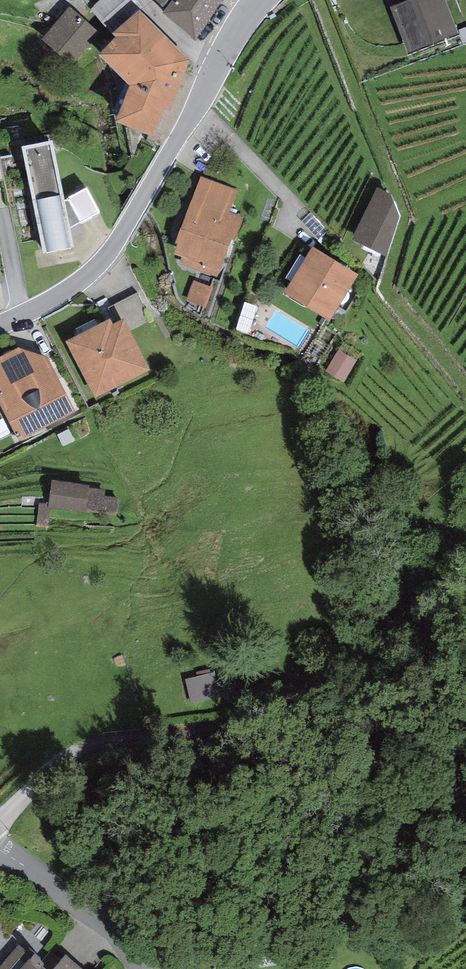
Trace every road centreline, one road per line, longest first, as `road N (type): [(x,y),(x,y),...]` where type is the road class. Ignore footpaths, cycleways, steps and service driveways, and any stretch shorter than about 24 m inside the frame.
road 1 (unclassified): [(0,818),(52,768),(92,748),(236,725),(335,737),(407,795),(448,799),(465,789)]
road 2 (residential): [(0,323),(63,292),(106,256),(259,0)]
road 3 (residential): [(0,852),(67,895),(136,968)]

